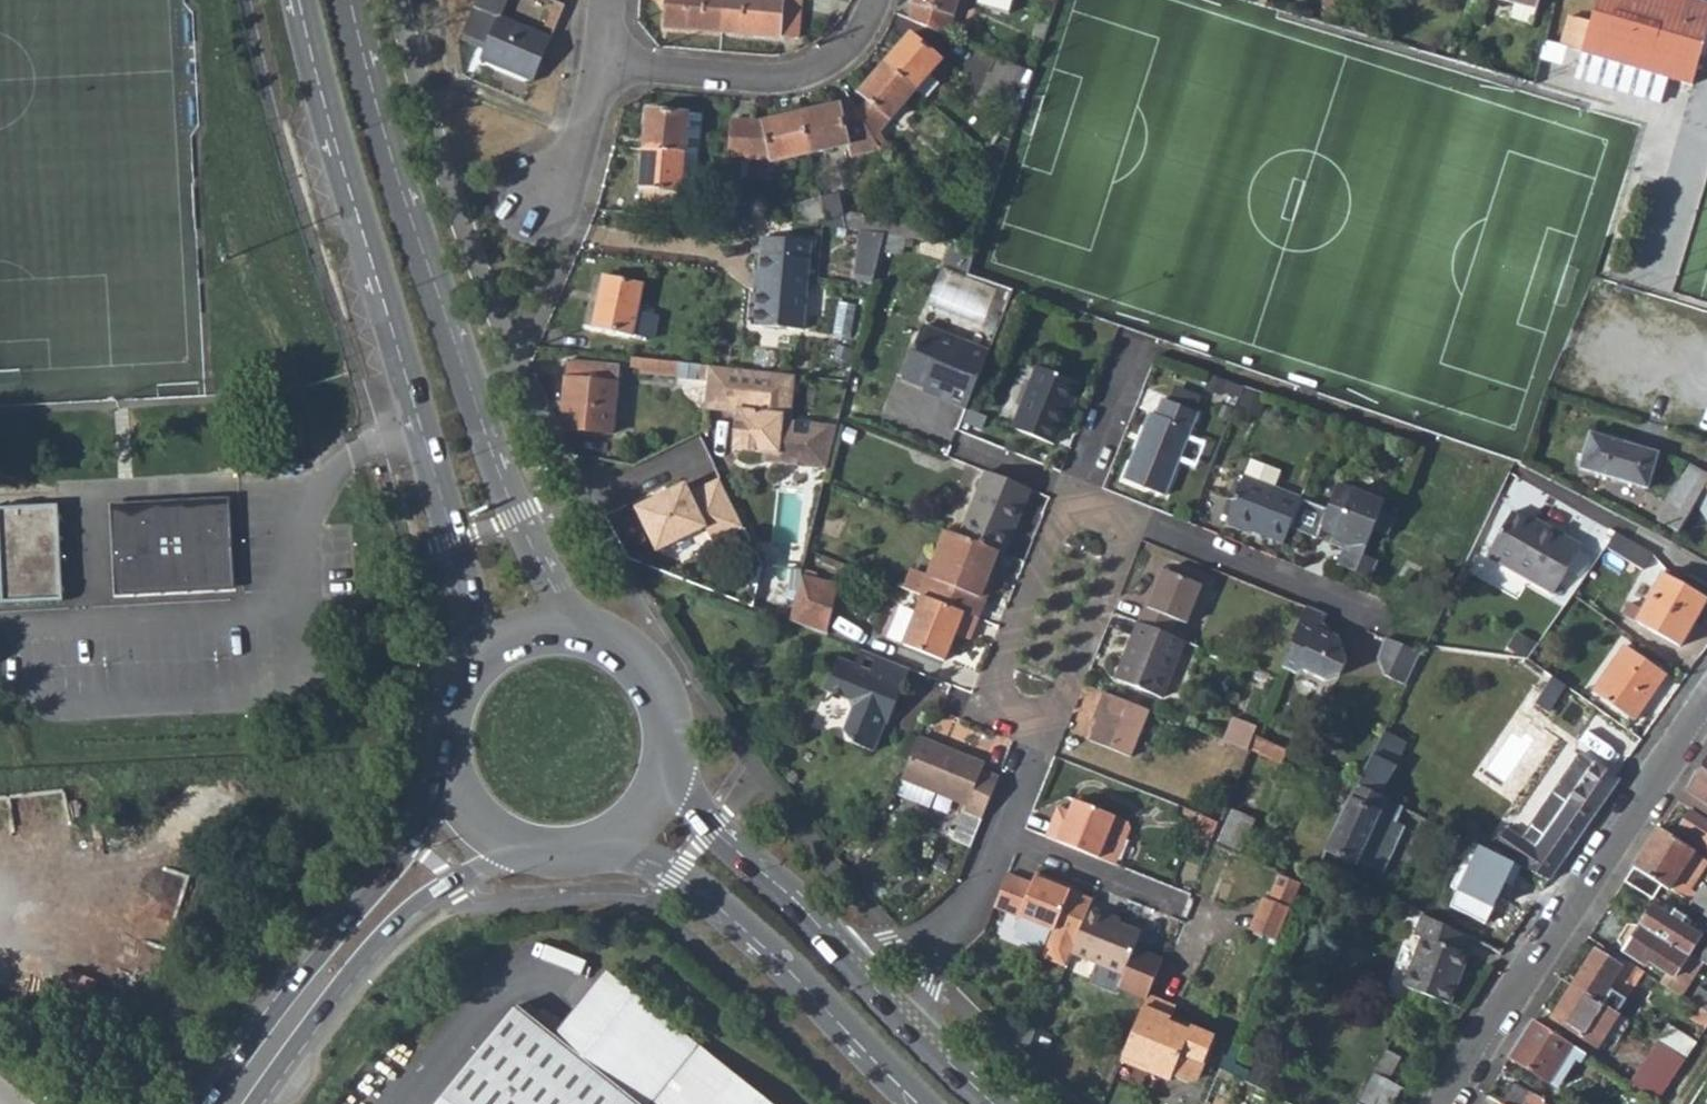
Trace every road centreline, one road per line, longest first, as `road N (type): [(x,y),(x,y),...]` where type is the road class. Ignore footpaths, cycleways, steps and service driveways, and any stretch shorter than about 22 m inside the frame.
road 1 (tertiary): [(297,0),(466,593),(461,672)]
road 2 (tertiary): [(580,630),(516,516),(419,248),(350,0)]
road 3 (residential): [(1459,1103),(1706,708)]
road 4 (tertiary): [(602,855),(692,889),(915,1103)]
road 5 (tertiary): [(443,787),(419,836),(327,943),(209,1103)]
road 6 (tertiary): [(255,1103),(382,940),(449,886),(513,857)]
road 7 (tertiary): [(883,1000),(709,830),(670,776)]
road 8 (residential): [(877,0),(839,56),(778,84),(606,70)]
road 9 (residential): [(1079,494),(994,700),(1055,725)]
road 10 (residential): [(1138,520),(1377,618)]
road 11 (residential): [(1055,725),(1138,520)]
road 12 (residential): [(883,1000),(991,881),(1009,838)]
road 13 (tertiary): [(670,776),(672,724),(652,677),(627,652),(580,630)]
road 14 (residential): [(1174,906),(1009,838)]
road 15 (residential): [(1079,494),(1139,347)]
road 16 (residential): [(543,203),(578,149),(606,70)]
road 17 (tertiary): [(987,1103),(883,1000)]
road 18 (tertiary): [(580,630),(515,634),(461,672)]
road 19 (residential): [(1009,838),(1055,725)]
road 20 (tertiary): [(461,672),(437,727),(443,787)]

